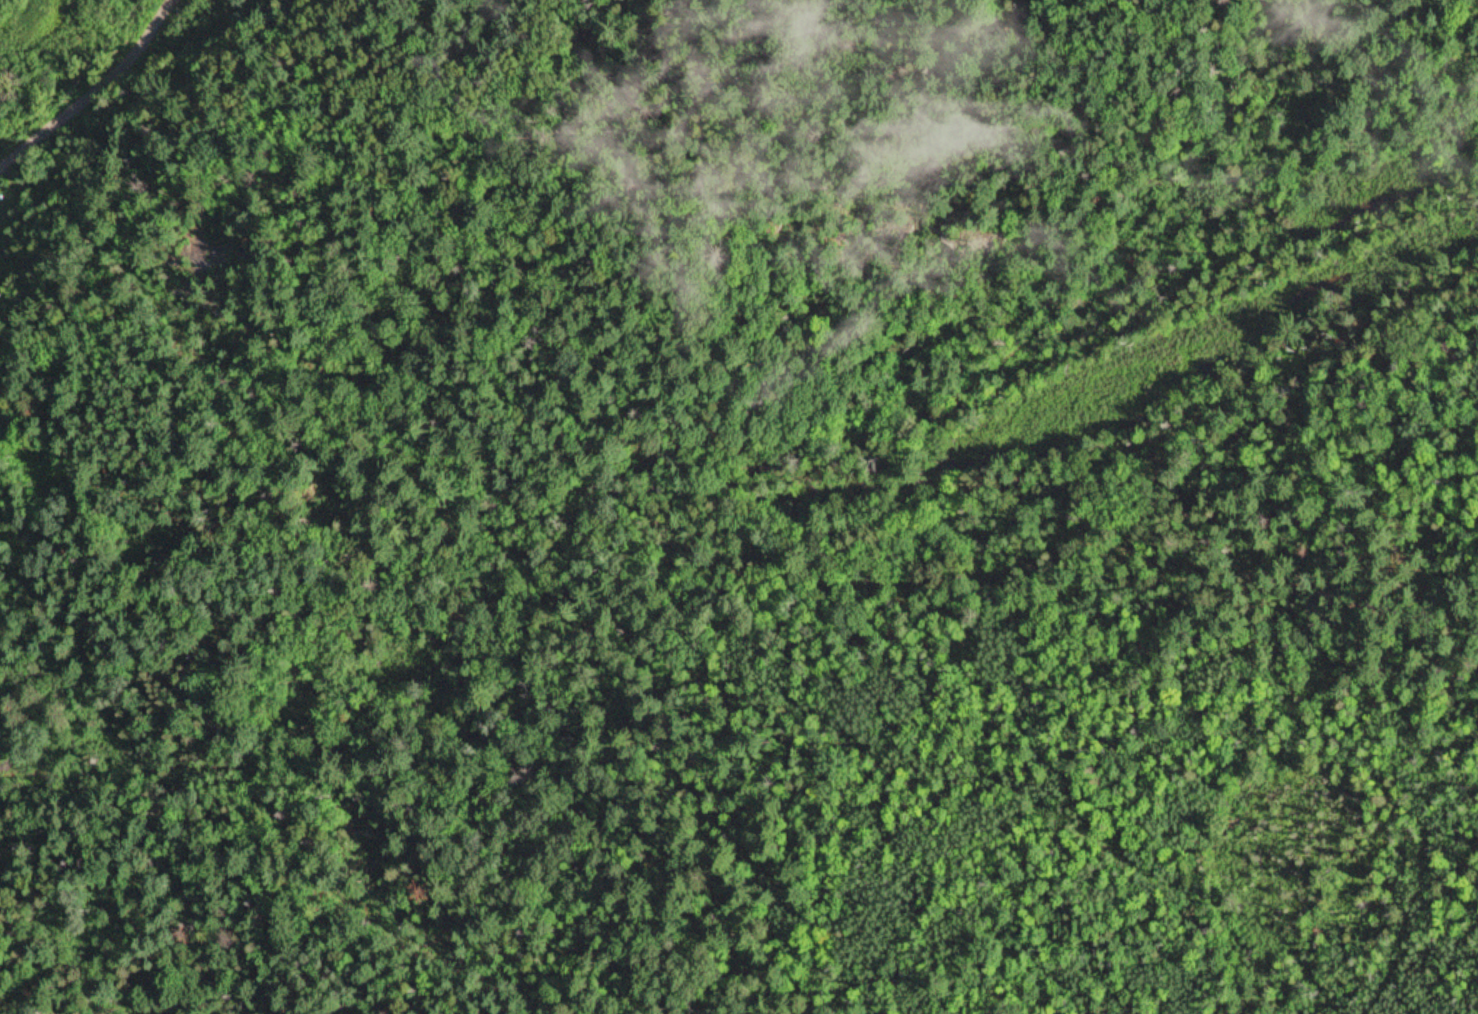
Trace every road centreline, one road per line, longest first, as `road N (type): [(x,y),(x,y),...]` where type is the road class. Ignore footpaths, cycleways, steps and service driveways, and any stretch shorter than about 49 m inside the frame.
road 1 (residential): [(174,0),(134,55),(0,174)]

